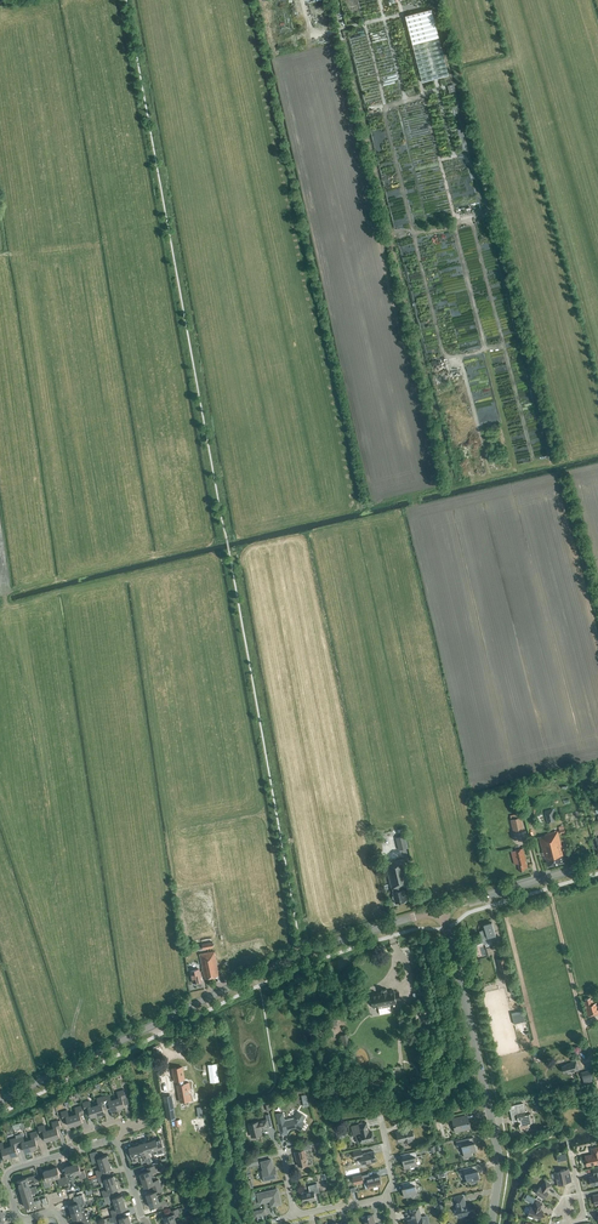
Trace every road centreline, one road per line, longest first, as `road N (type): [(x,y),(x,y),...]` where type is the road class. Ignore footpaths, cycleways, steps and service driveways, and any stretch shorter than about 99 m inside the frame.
road 1 (secondary): [(0,1101),(293,959),(441,909)]
road 2 (residential): [(491,1223),(496,1145),(441,909)]
road 3 (track): [(547,877),(597,1081)]
road 4 (secondary): [(441,909),(597,862)]

